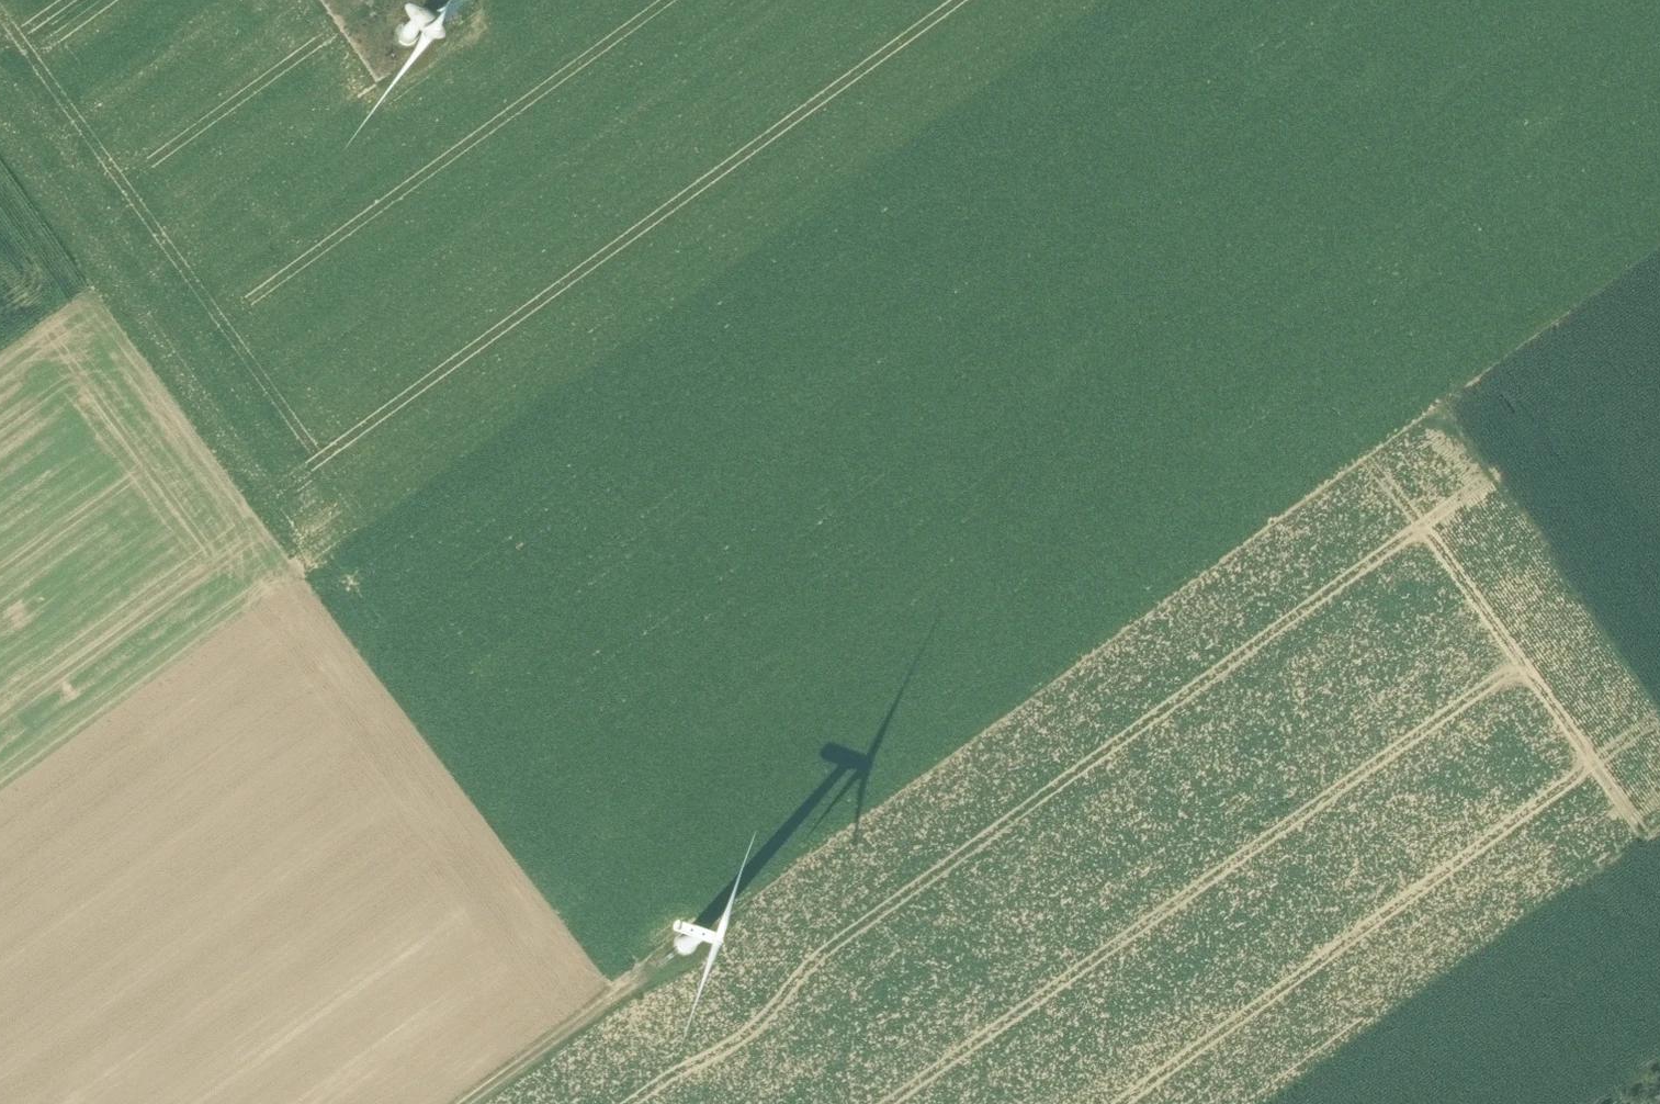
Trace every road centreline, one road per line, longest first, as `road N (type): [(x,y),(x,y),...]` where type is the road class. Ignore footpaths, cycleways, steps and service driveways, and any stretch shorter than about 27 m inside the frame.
road 1 (track): [(659,961),(461,1103)]

